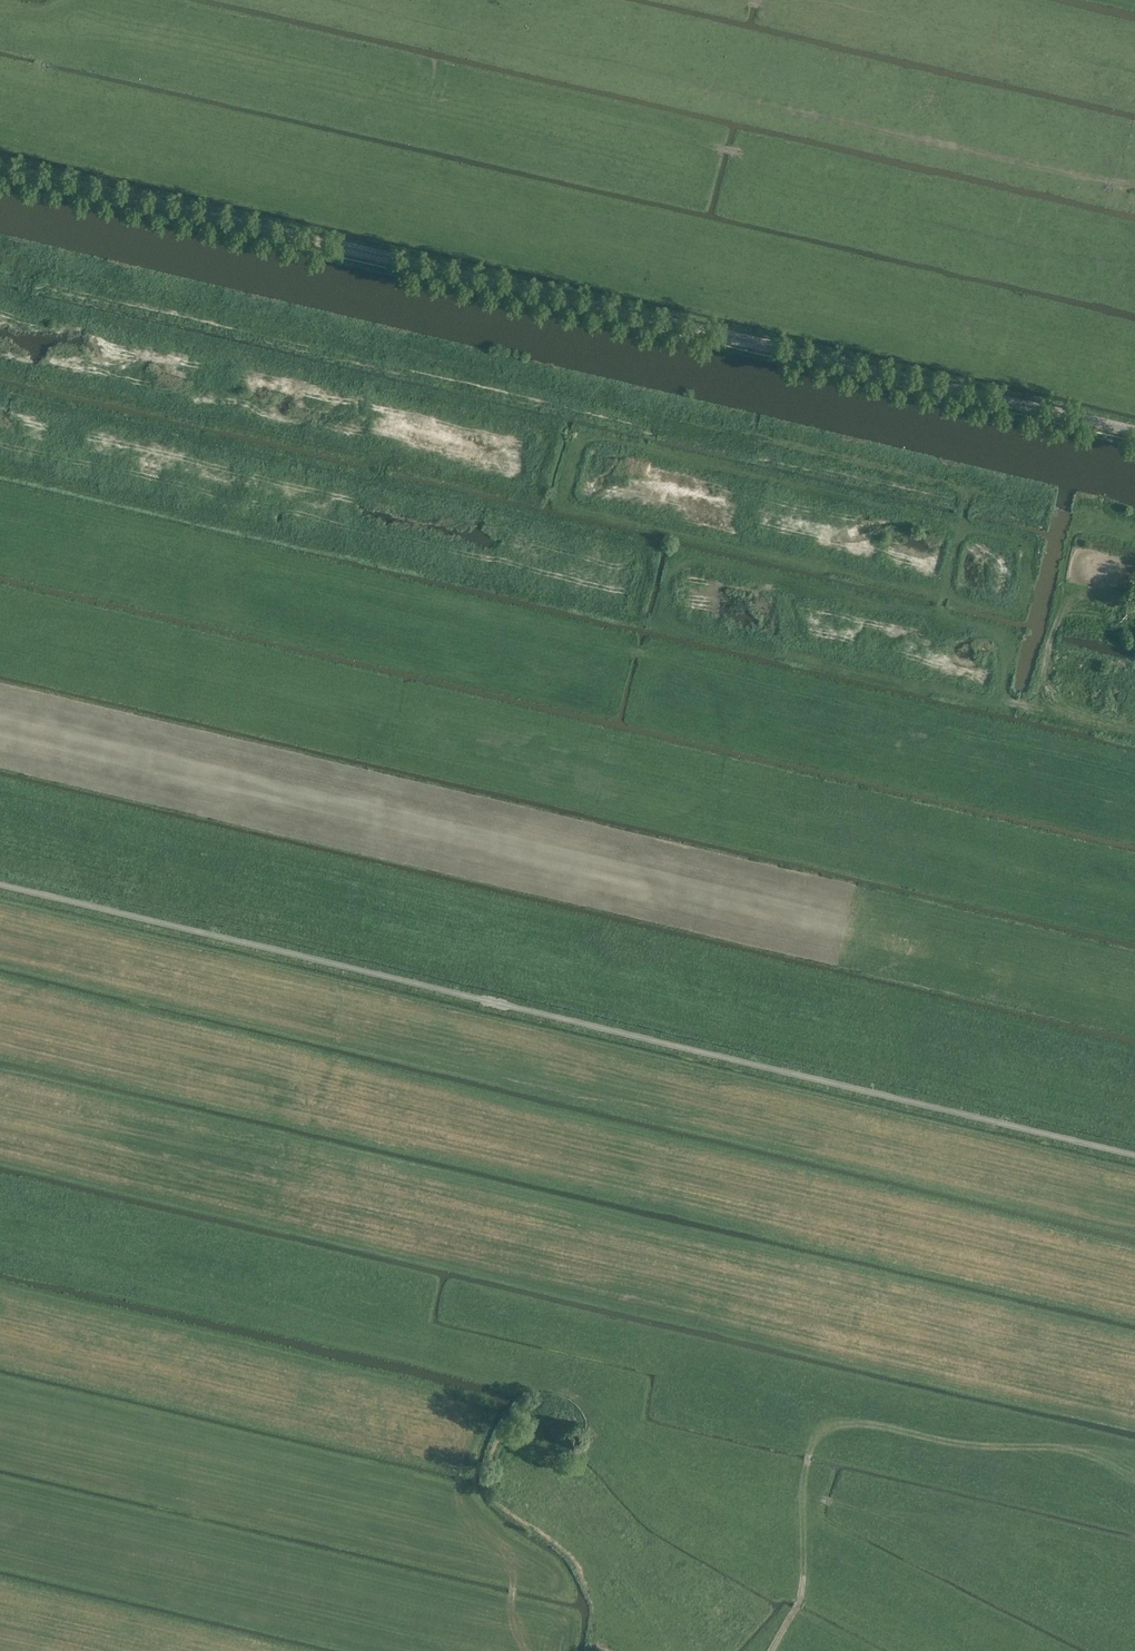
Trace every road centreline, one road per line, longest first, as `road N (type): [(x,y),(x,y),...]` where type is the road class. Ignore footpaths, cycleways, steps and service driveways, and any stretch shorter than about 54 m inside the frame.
road 1 (unclassified): [(0,885),(1134,1158)]
road 2 (unclassified): [(1134,432),(0,170)]

